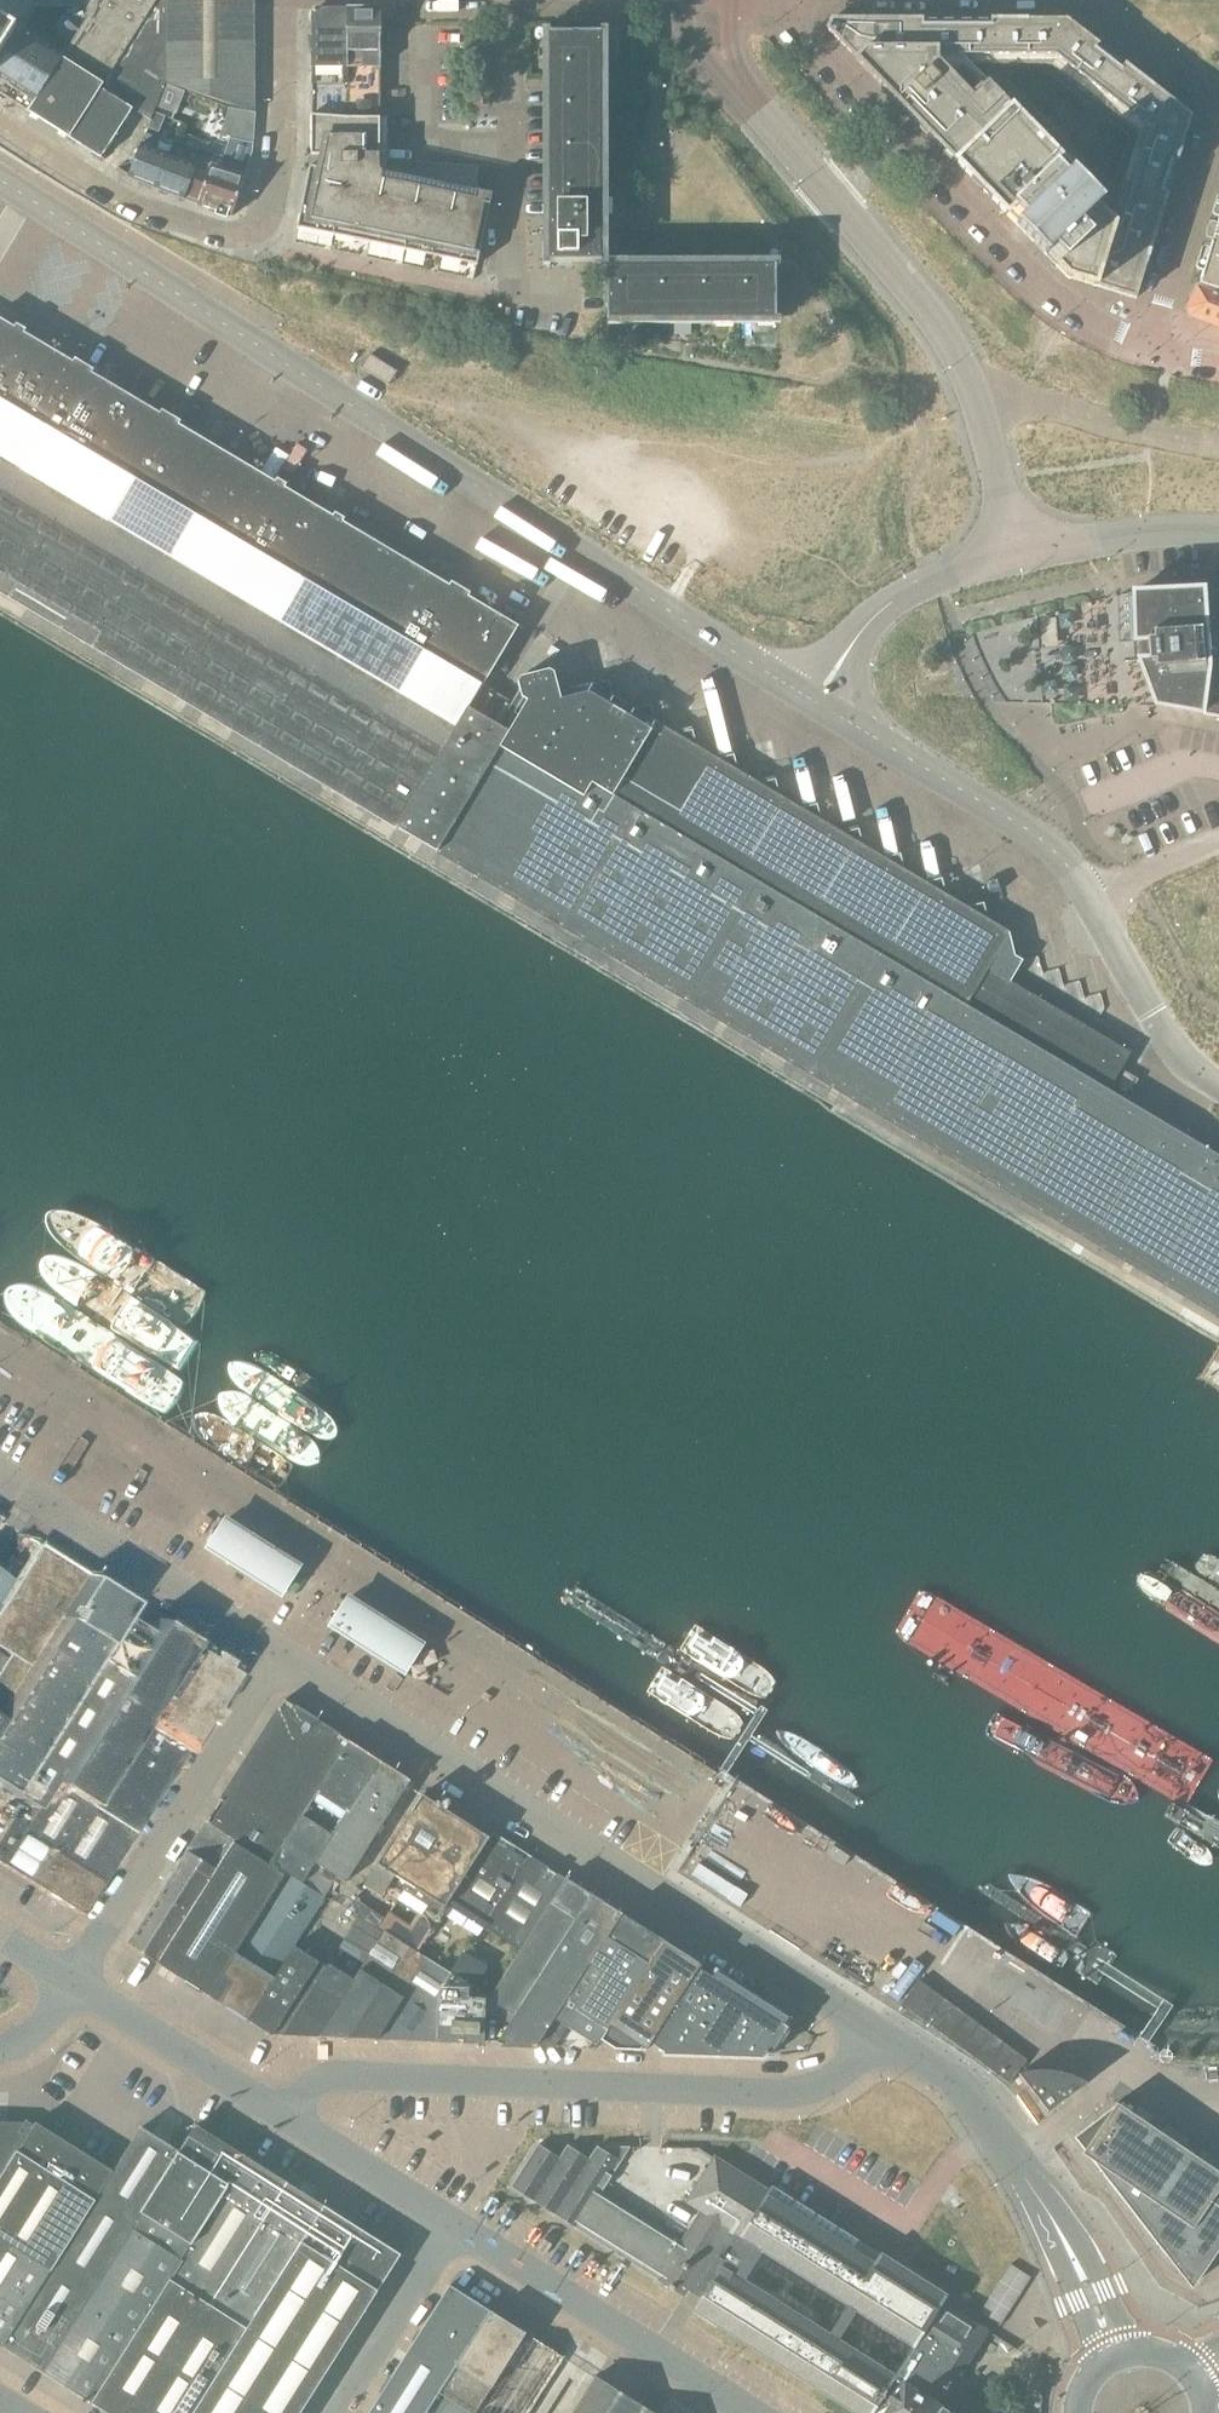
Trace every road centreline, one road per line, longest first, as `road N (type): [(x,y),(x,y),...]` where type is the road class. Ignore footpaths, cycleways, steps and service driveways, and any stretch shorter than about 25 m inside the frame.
road 1 (tertiary): [(820,706),(0,181)]
road 2 (unclassified): [(874,2031),(276,1652)]
road 3 (unclassified): [(288,2119),(315,2082),(335,2075),(798,2092),(845,2070),(874,2031)]
road 4 (residential): [(1150,344),(1089,317),(1041,281),(773,0)]
road 5 (residential): [(978,407),(966,369),(923,306),(731,79)]
road 6 (unclassified): [(1116,2355),(1057,2227),(966,2095),(874,2031)]
road 7 (unclassified): [(71,1981),(276,1652)]
road 8 (unclassified): [(752,2412),(454,2224)]
road 9 (tertiary): [(1093,896),(1025,832),(820,706)]
road 10 (unclassified): [(276,1652),(0,1476)]
road 11 (residential): [(252,231),(228,235),(138,206),(0,122)]
road 12 (unclassified): [(288,2119),(71,1981)]
road 13 (unclassified): [(820,706),(889,611),(939,579),(1016,557)]
road 14 (unclassified): [(1218,447),(1032,402),(978,407)]
road 15 (residential): [(252,231),(282,153),(283,0)]
road 16 (residential): [(1150,344),(1218,120)]
road 17 (tertiary): [(1218,1085),(1153,1010),(1093,896)]
road 18 (unclassified): [(334,2412),(454,2224)]
road 19 (unclassified): [(1016,557),(1158,530),(1218,531)]
road 20 (unclassified): [(454,2224),(288,2119)]
road 21 (unclassified): [(1016,557),(978,407)]
road 22 (residential): [(1218,90),(1098,0)]
road 23 (unclassified): [(1218,842),(1093,896)]

